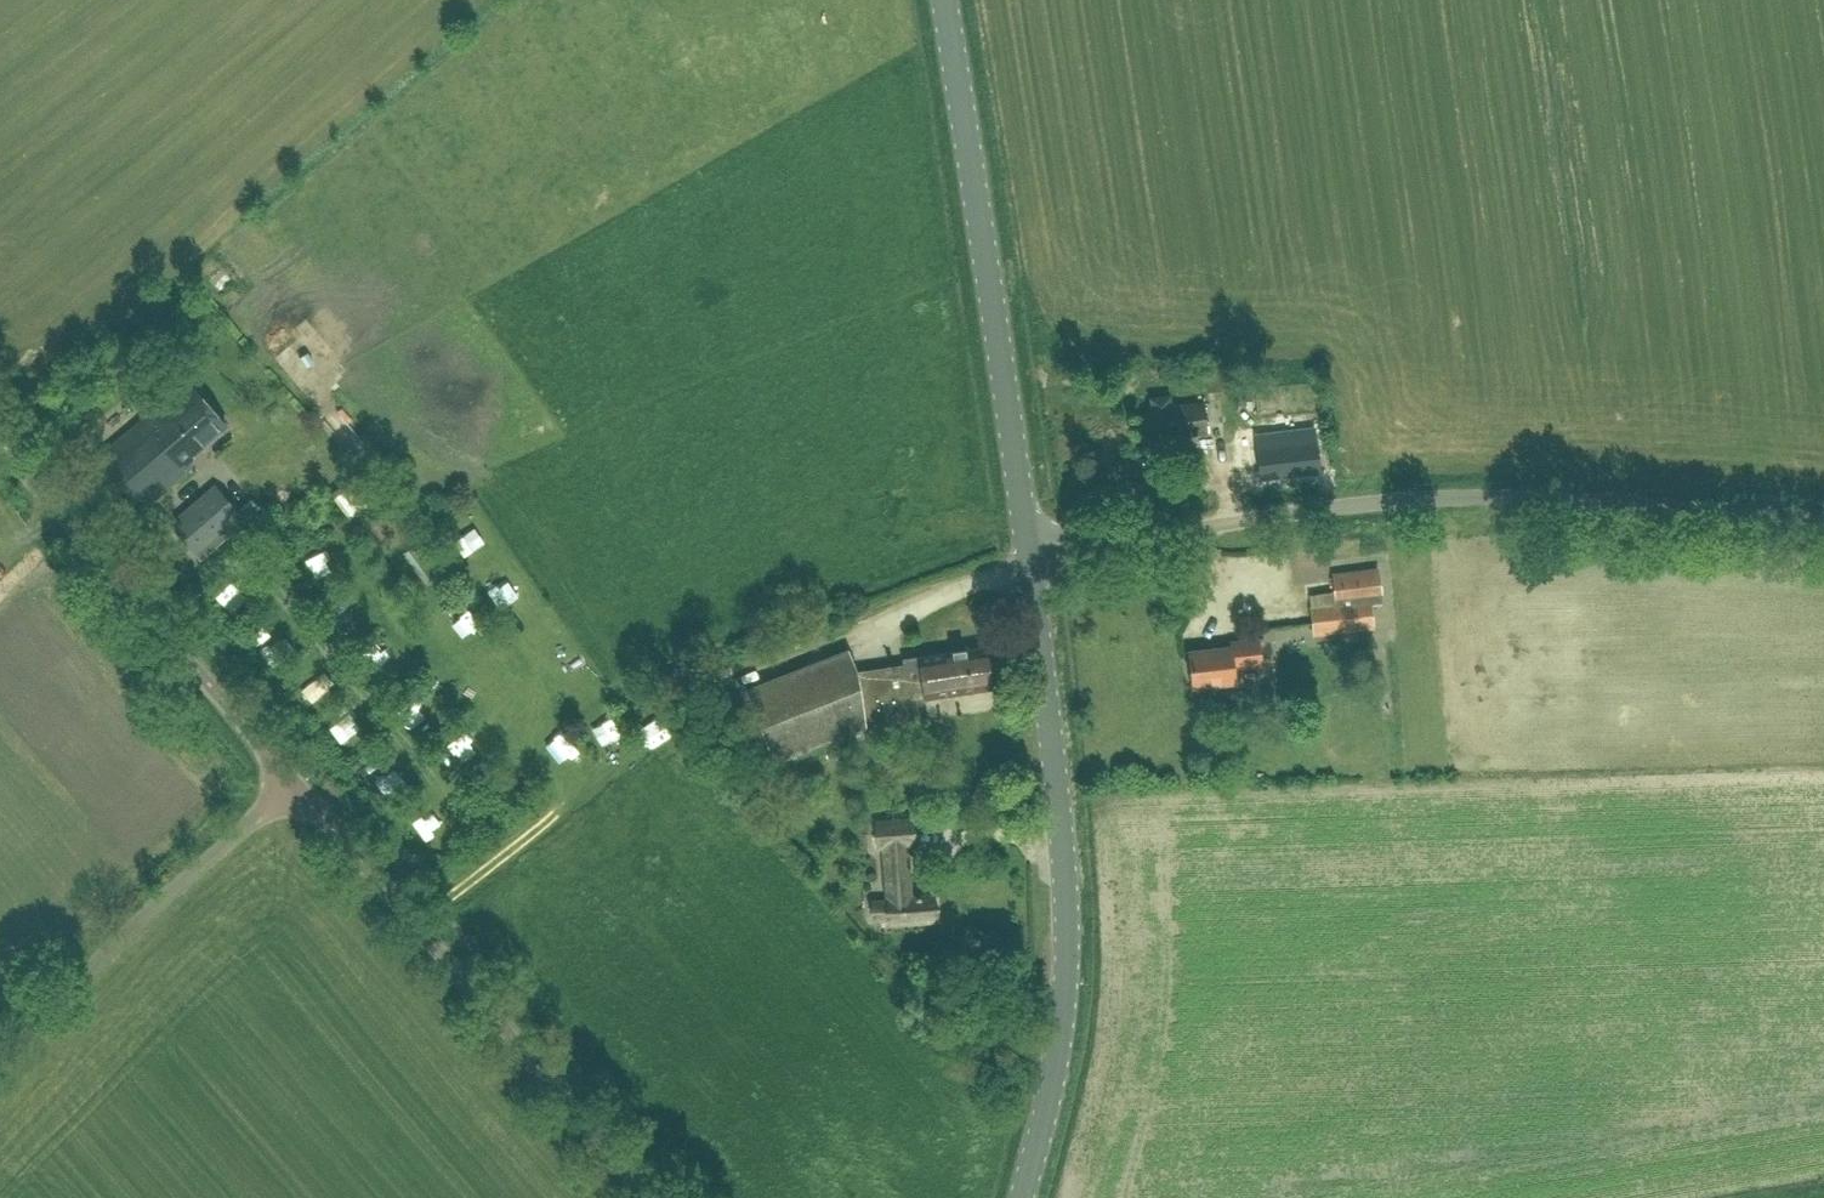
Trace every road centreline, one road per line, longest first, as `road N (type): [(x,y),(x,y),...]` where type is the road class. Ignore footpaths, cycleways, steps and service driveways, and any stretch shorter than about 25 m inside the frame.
road 1 (unclassified): [(1823,520),(1569,499),(1448,499),(1325,507),(1029,553)]
road 2 (tertiary): [(1030,1197),(1062,1020),(1064,928),(1029,553)]
road 3 (tertiary): [(1029,553),(951,0)]
road 4 (unclassified): [(634,1197),(292,775)]
road 5 (unclassified): [(292,775),(0,433)]
road 6 (unclassified): [(0,1061),(292,775)]

